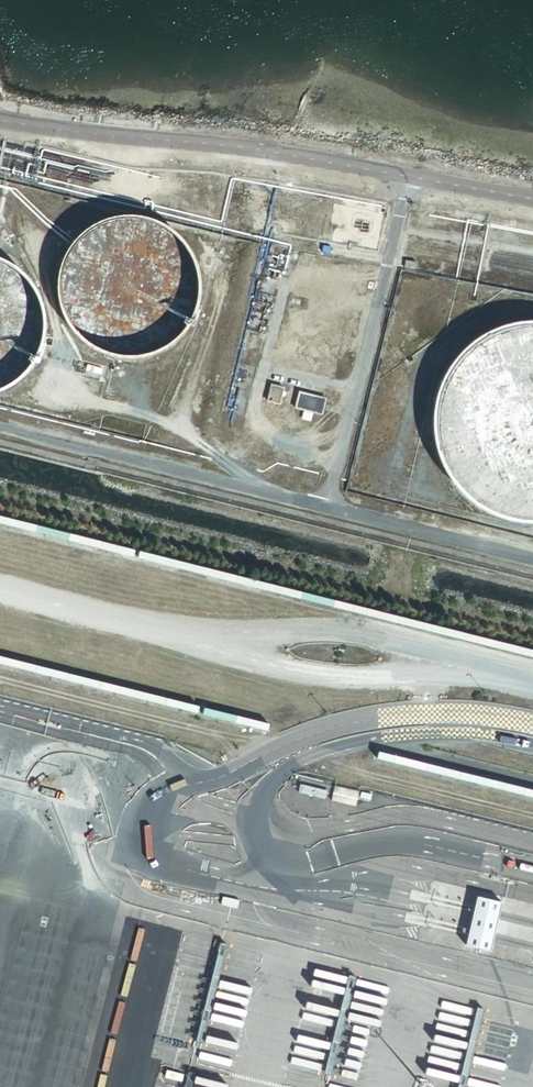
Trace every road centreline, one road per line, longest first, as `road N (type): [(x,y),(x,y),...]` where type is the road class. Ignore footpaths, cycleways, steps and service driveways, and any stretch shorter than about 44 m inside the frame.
road 1 (unclassified): [(254,830),(266,788),(330,746),(416,731),(469,733)]
road 2 (unclassified): [(429,713),(323,729),(185,789)]
road 3 (unclassified): [(127,829),(149,863),(272,899),(290,871),(262,839)]
road 4 (unclassified): [(532,685),(450,665),(429,688),(429,713)]
road 5 (unclassified): [(127,829),(262,839)]
road 6 (unclassified): [(250,821),(213,815),(127,829)]

